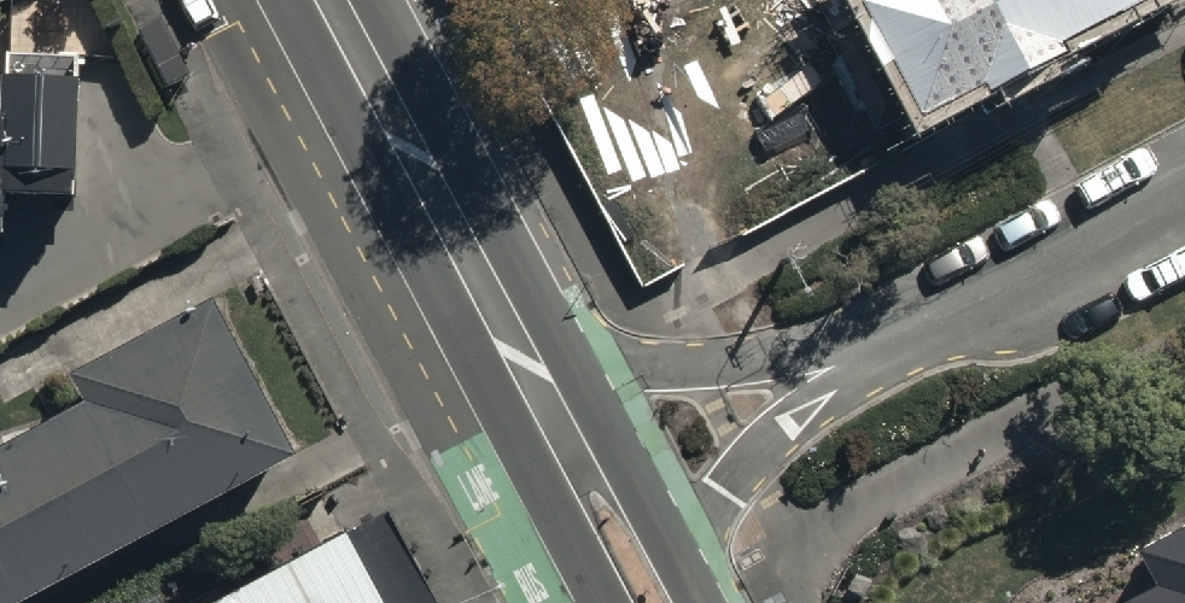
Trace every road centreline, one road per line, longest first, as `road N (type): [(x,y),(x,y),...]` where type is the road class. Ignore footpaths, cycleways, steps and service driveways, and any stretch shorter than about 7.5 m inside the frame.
road 1 (secondary): [(326,0),(529,376)]
road 2 (residential): [(858,356),(1184,190)]
road 3 (residential): [(529,376),(858,356)]
road 4 (residential): [(858,356),(674,545)]
road 5 (secondary): [(587,602),(529,376)]
road 6 (secondary): [(529,376),(674,545)]

